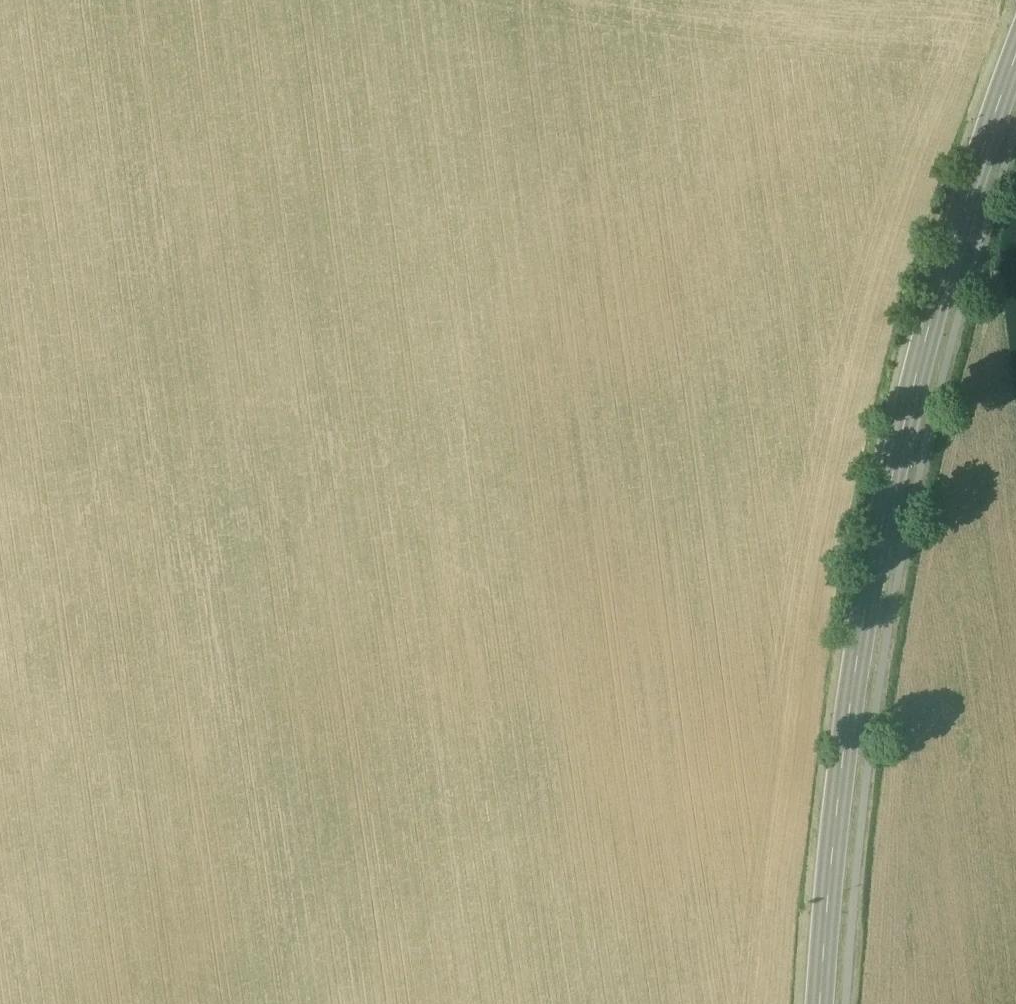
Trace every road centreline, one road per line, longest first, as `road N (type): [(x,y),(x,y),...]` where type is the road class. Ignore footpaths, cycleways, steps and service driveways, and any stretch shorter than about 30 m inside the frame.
road 1 (tertiary): [(1015,50),(949,251),(901,431),(864,616),(817,1003)]

